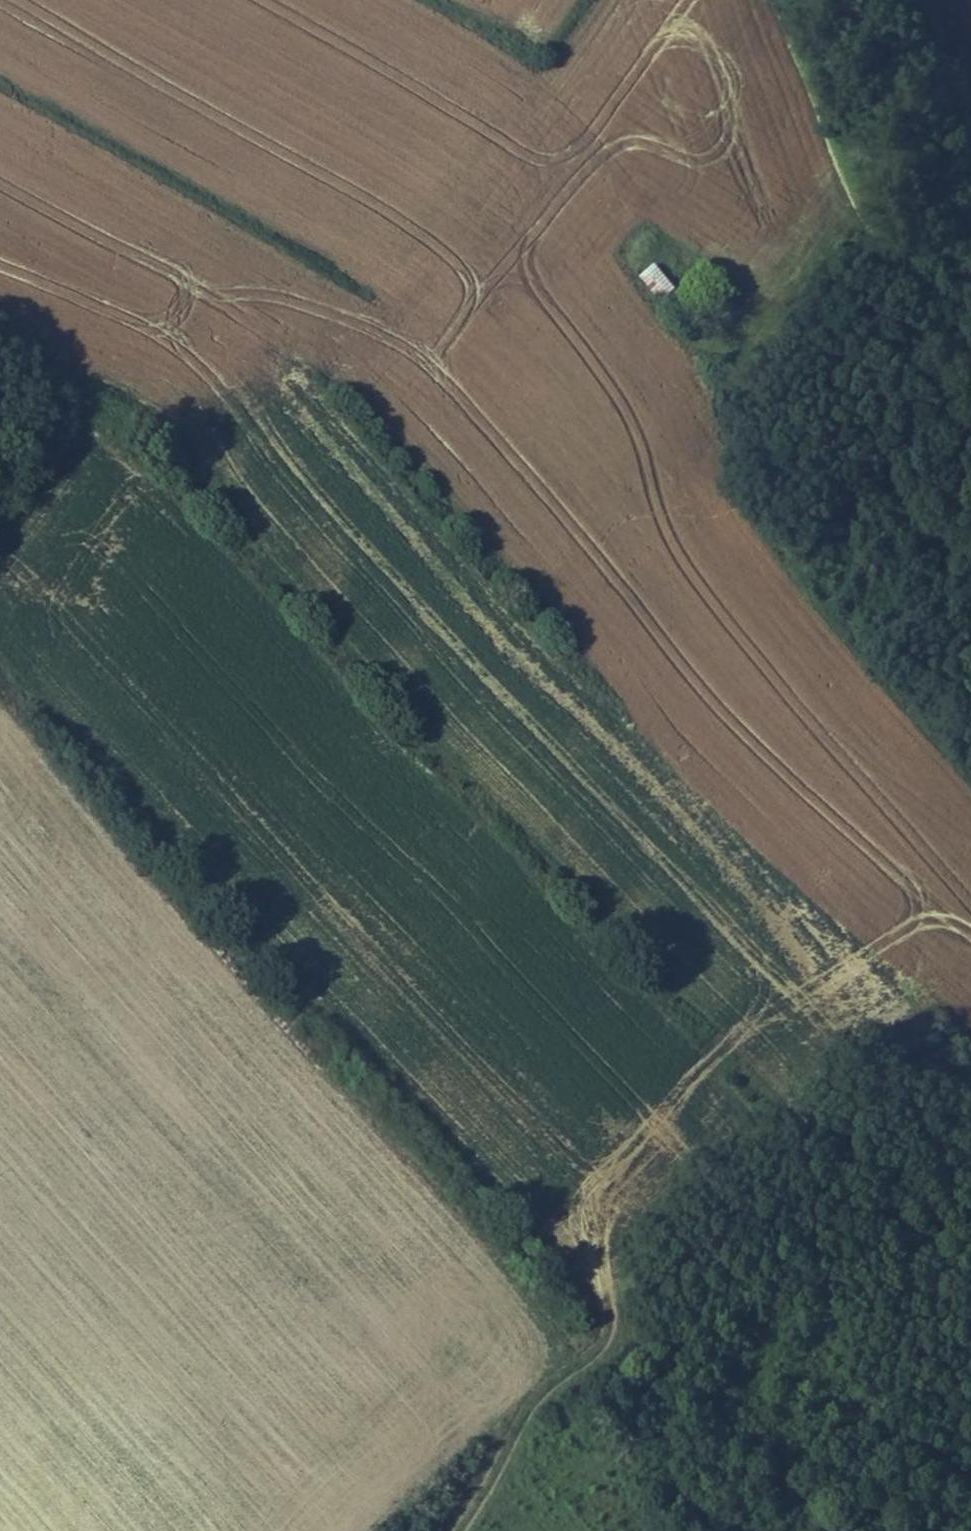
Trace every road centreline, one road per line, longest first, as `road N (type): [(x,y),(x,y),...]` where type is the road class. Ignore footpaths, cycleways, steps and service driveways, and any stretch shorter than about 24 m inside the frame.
road 1 (track): [(783,0),(831,124)]

